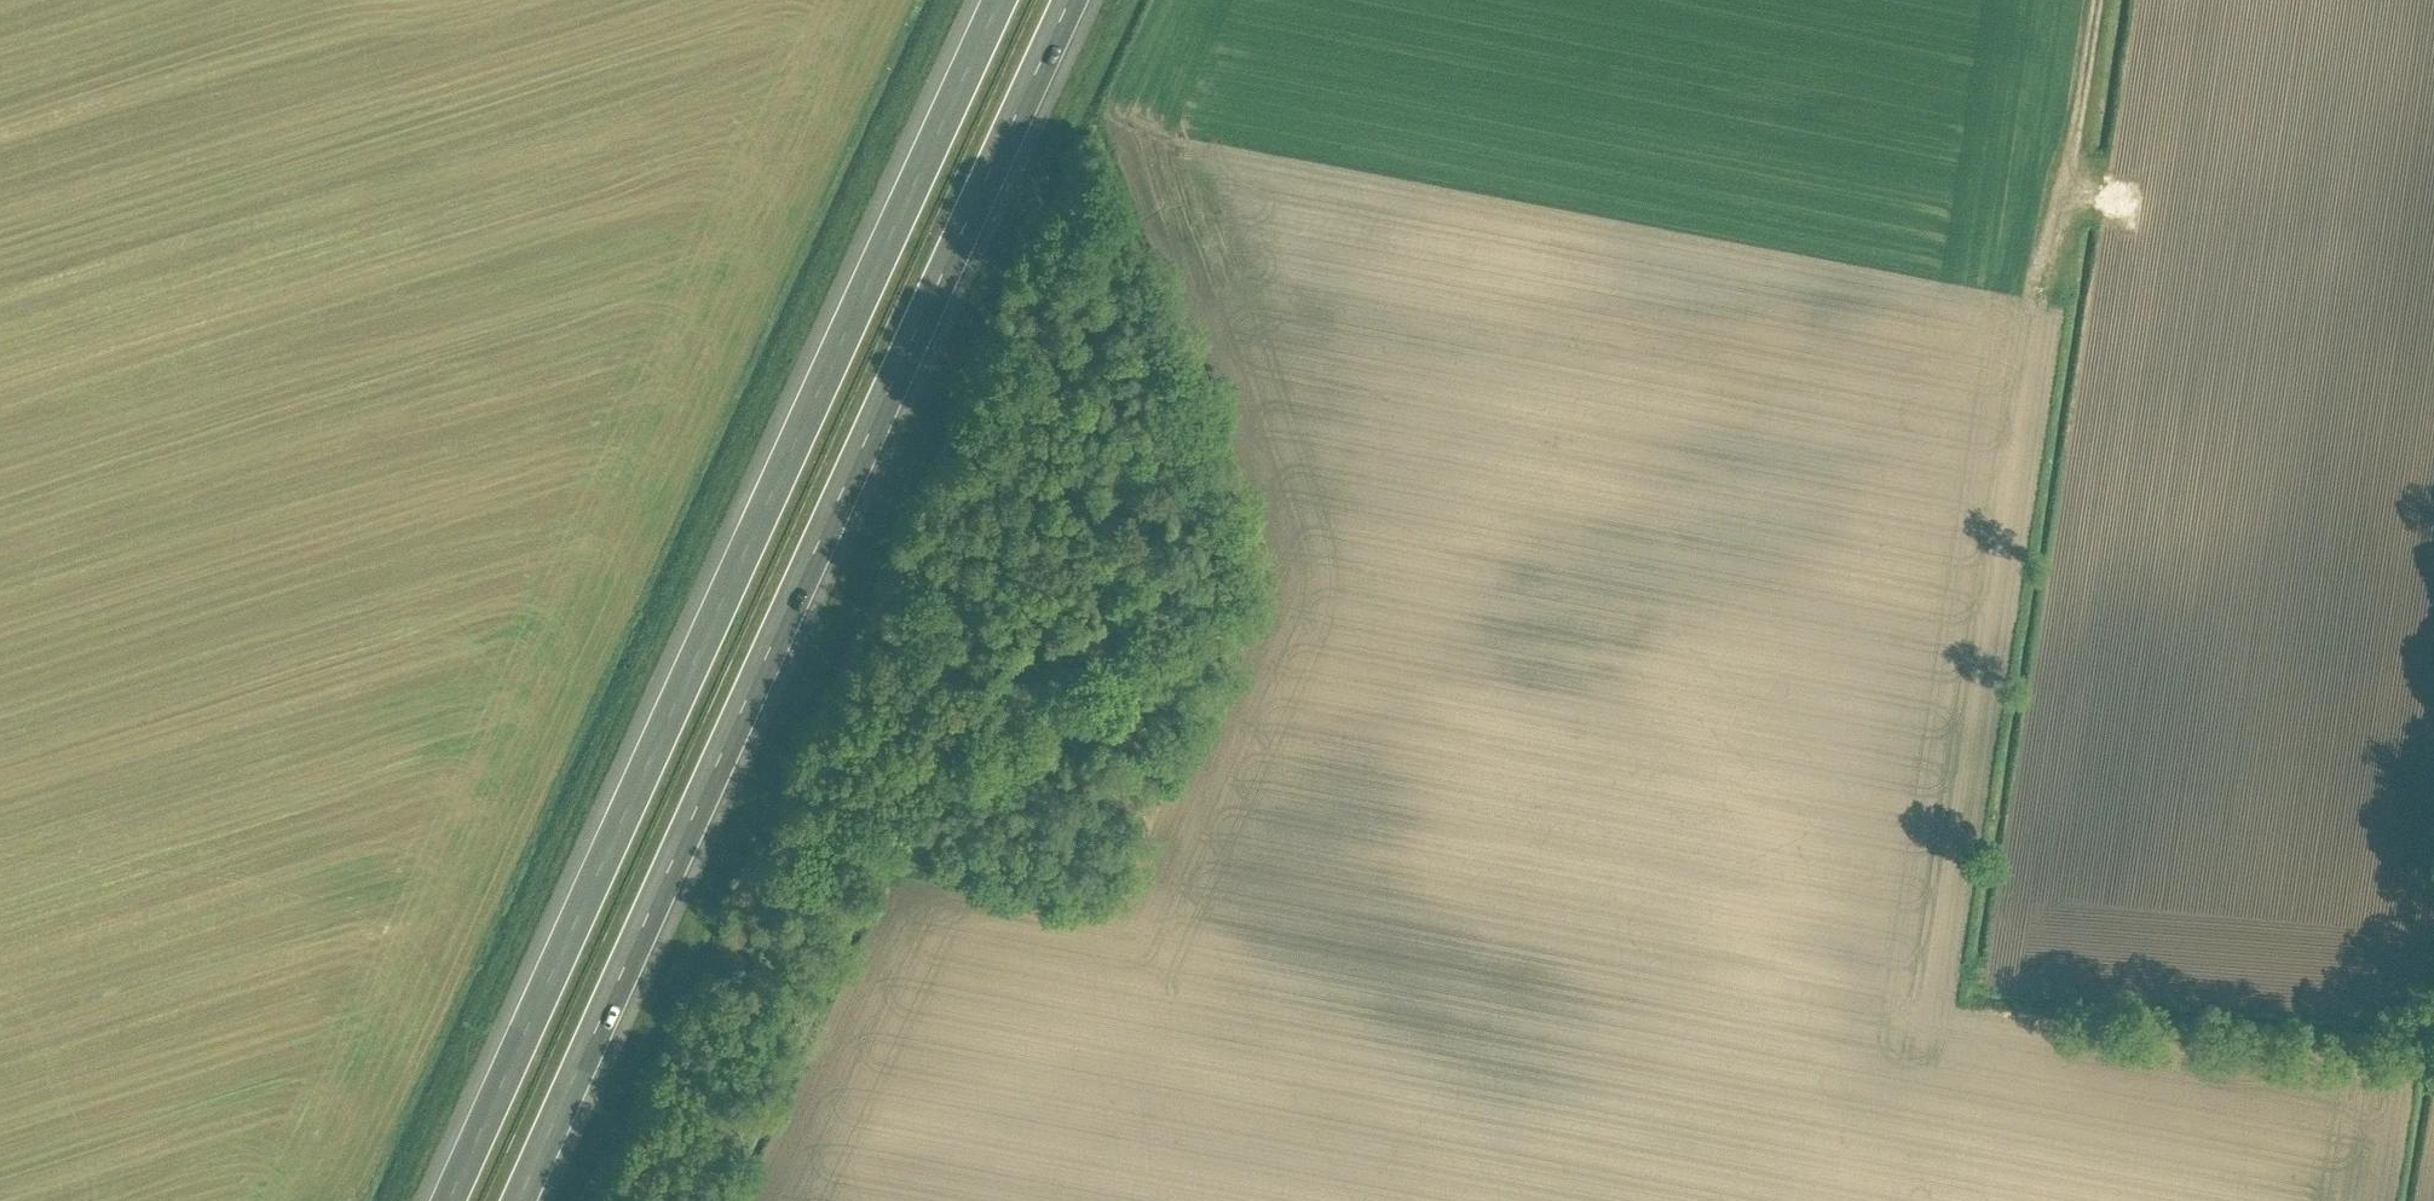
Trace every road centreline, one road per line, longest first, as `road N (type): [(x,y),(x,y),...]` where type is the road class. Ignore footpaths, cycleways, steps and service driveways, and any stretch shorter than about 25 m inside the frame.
road 1 (motorway): [(1000,0),(449,1200)]
road 2 (motorway): [(520,1200),(1070,0)]

